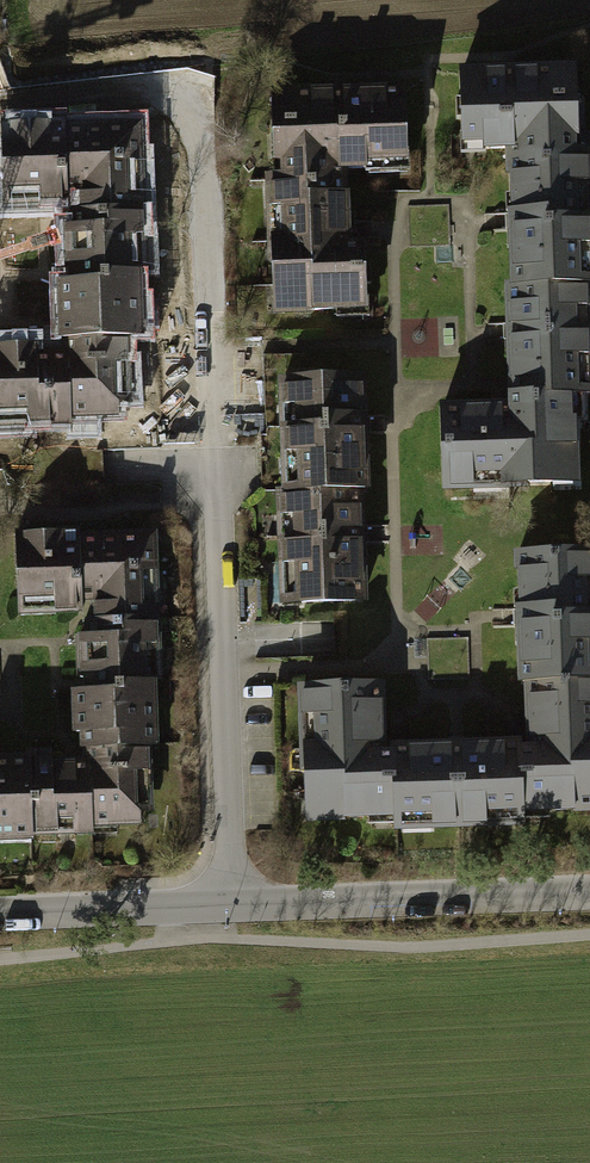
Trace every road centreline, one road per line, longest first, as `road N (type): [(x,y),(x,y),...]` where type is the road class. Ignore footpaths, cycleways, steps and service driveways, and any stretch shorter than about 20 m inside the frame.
road 1 (unclassified): [(589,894),(0,911)]

